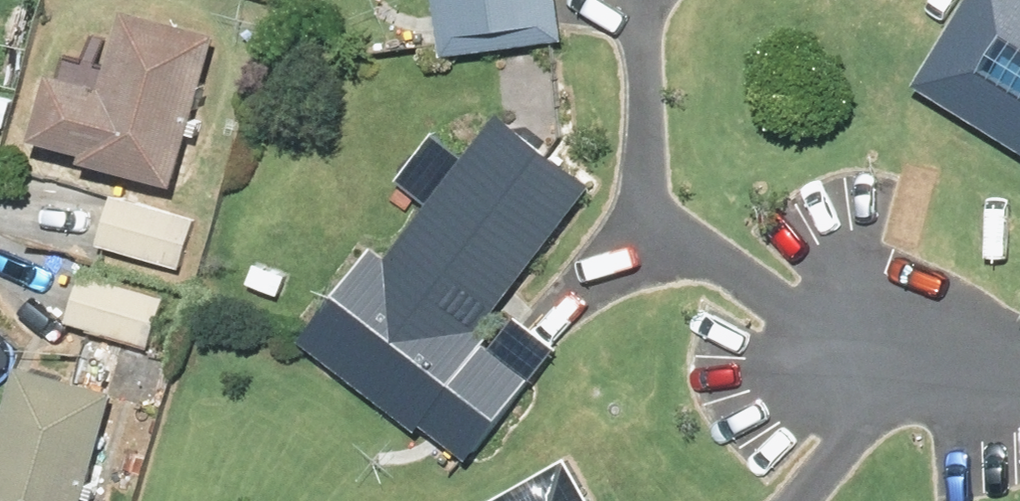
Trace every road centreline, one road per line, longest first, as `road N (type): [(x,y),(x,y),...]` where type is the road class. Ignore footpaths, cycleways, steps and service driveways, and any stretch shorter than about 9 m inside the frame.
road 1 (residential): [(911,355),(827,331),(661,234)]
road 2 (residential): [(794,500),(911,355)]

